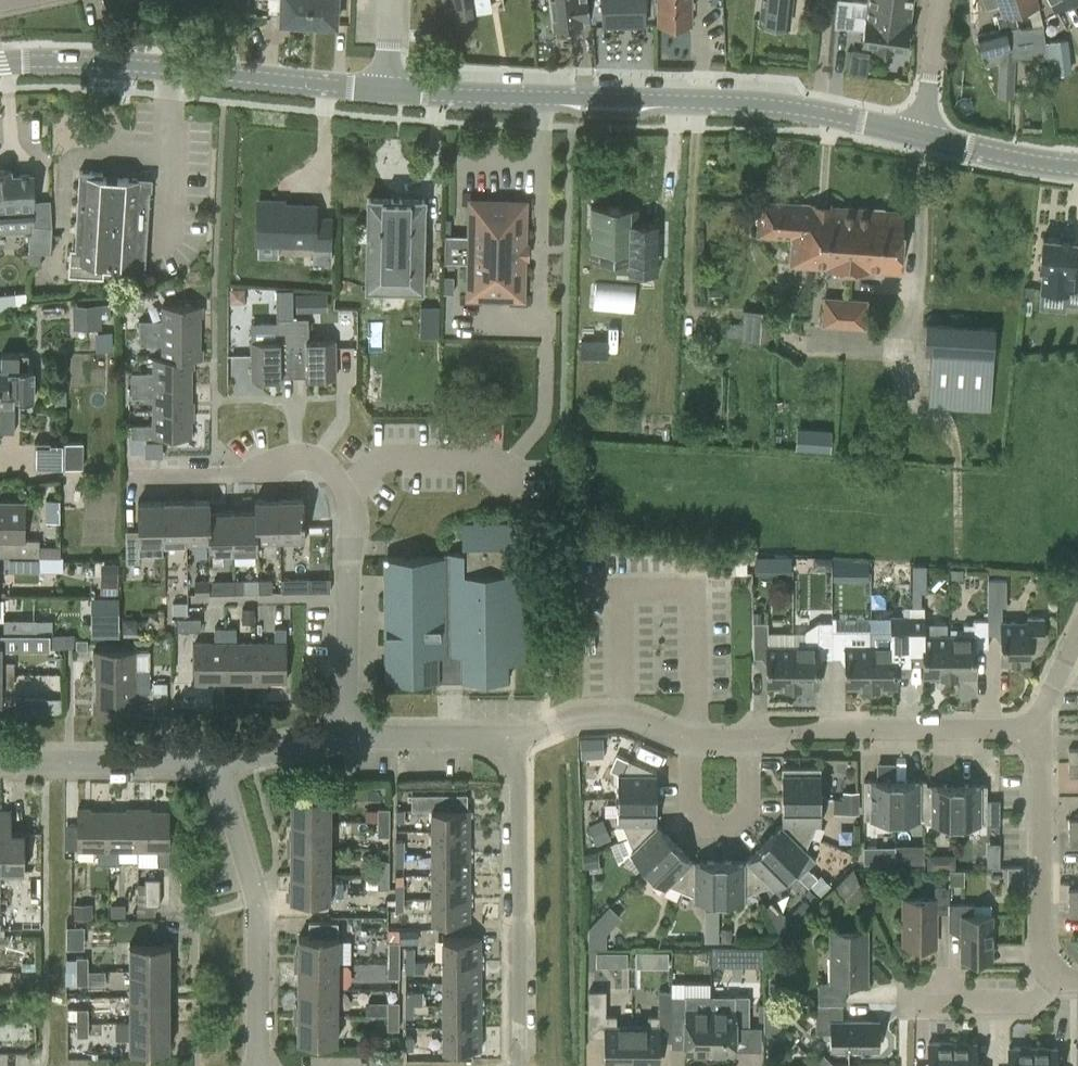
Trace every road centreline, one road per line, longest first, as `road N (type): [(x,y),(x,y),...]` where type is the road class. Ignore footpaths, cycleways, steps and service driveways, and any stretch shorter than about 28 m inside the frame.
road 1 (tertiary): [(925,135),(746,103),(386,91)]
road 2 (residential): [(1040,726),(832,728),(809,737),(687,741),(605,717),(514,739)]
road 3 (residential): [(346,737),(350,504),(381,466),(502,463)]
road 4 (tertiary): [(386,91),(87,63),(0,63)]
road 5 (residential): [(514,739),(517,1065)]
road 6 (residential): [(257,1065),(259,912),(214,762)]
road 7 (residential): [(1046,980),(1040,726)]
road 8 (residential): [(0,762),(214,762)]
road 9 (residential): [(514,739),(346,737)]
road 10 (tertiary): [(925,135),(1077,168)]
road 11 (residential): [(919,1002),(1024,1002),(1046,980)]
road 12 (residential): [(925,135),(940,0)]
road 13 (residential): [(346,737),(214,762)]

